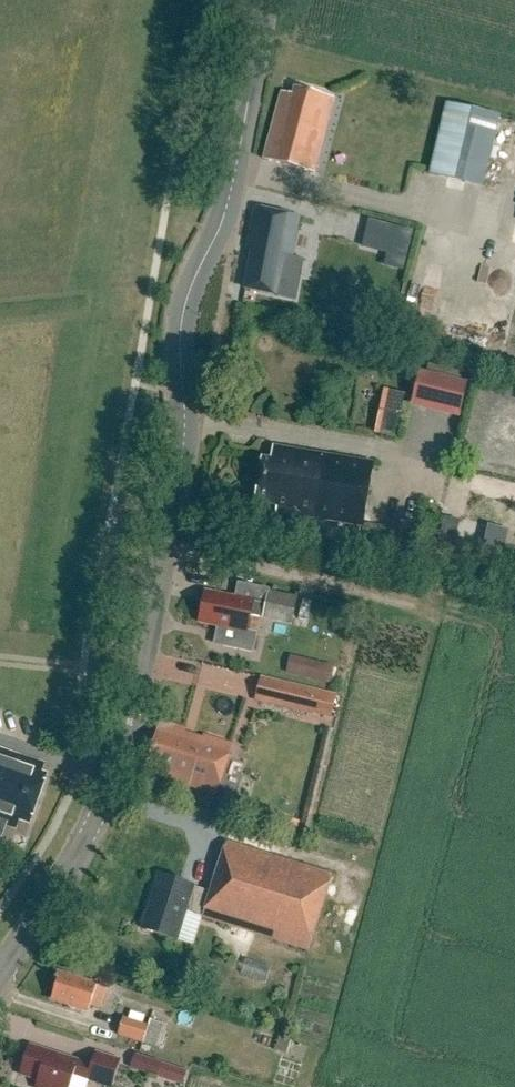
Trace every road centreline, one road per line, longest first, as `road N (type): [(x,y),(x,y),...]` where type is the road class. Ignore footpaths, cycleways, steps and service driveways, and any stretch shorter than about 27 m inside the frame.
road 1 (tertiary): [(0,974),(109,791),(131,712),(182,480),(182,331),(192,287),(227,213),(268,0)]

